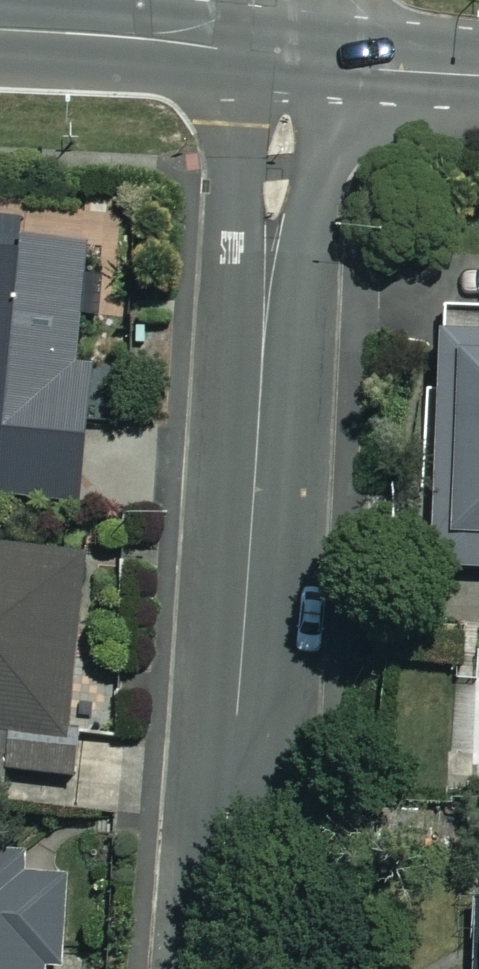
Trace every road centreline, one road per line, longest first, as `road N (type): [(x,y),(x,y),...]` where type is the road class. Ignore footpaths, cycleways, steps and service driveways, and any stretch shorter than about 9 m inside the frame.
road 1 (residential): [(279,56),(278,166),(211,968)]
road 2 (tertiary): [(0,27),(279,56)]
road 3 (tertiary): [(279,56),(478,77)]

